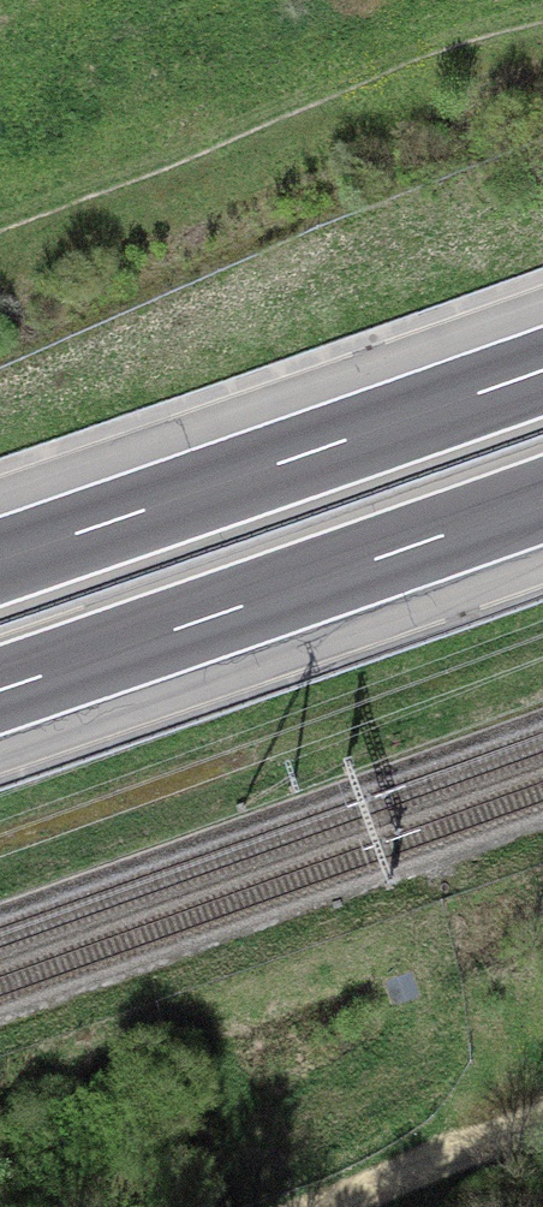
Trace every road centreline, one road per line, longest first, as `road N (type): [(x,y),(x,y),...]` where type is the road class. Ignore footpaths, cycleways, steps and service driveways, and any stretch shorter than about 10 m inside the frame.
road 1 (motorway): [(0,692),(542,498)]
road 2 (motorway): [(542,370),(0,563)]
road 3 (track): [(353,1206),(542,1140)]

